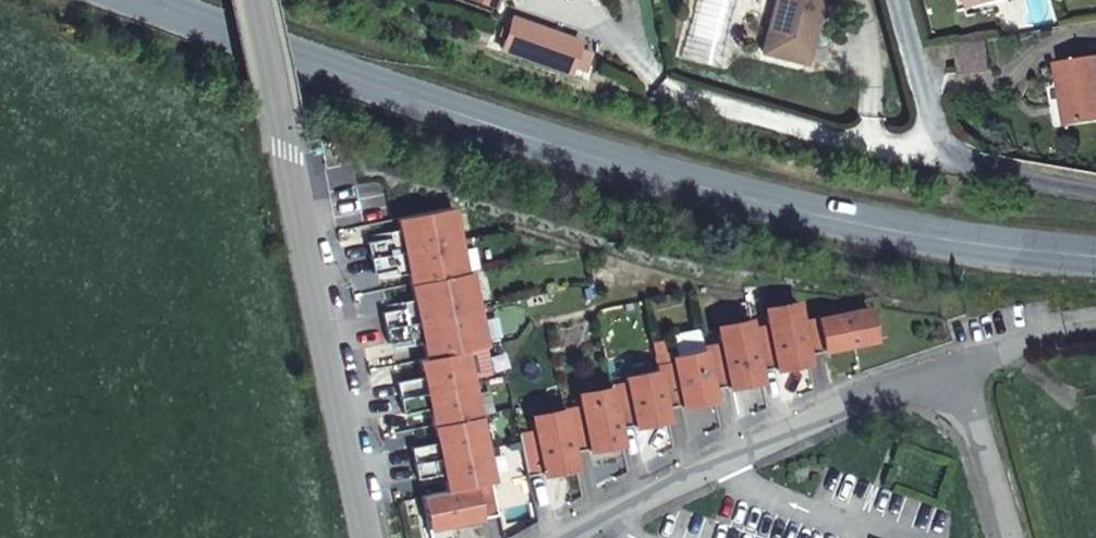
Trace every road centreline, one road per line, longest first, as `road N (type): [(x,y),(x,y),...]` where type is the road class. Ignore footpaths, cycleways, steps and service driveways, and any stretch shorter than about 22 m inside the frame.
road 1 (secondary): [(1095,259),(735,197),(531,140),(143,0)]
road 2 (residential): [(251,0),(364,537)]
road 3 (residential): [(943,371),(688,468),(565,537)]
road 4 (residential): [(939,159),(718,107),(601,36)]
road 5 (residential): [(994,537),(943,371)]
road 6 (residential): [(898,0),(939,159)]
road 7 (residential): [(939,159),(1095,192)]

